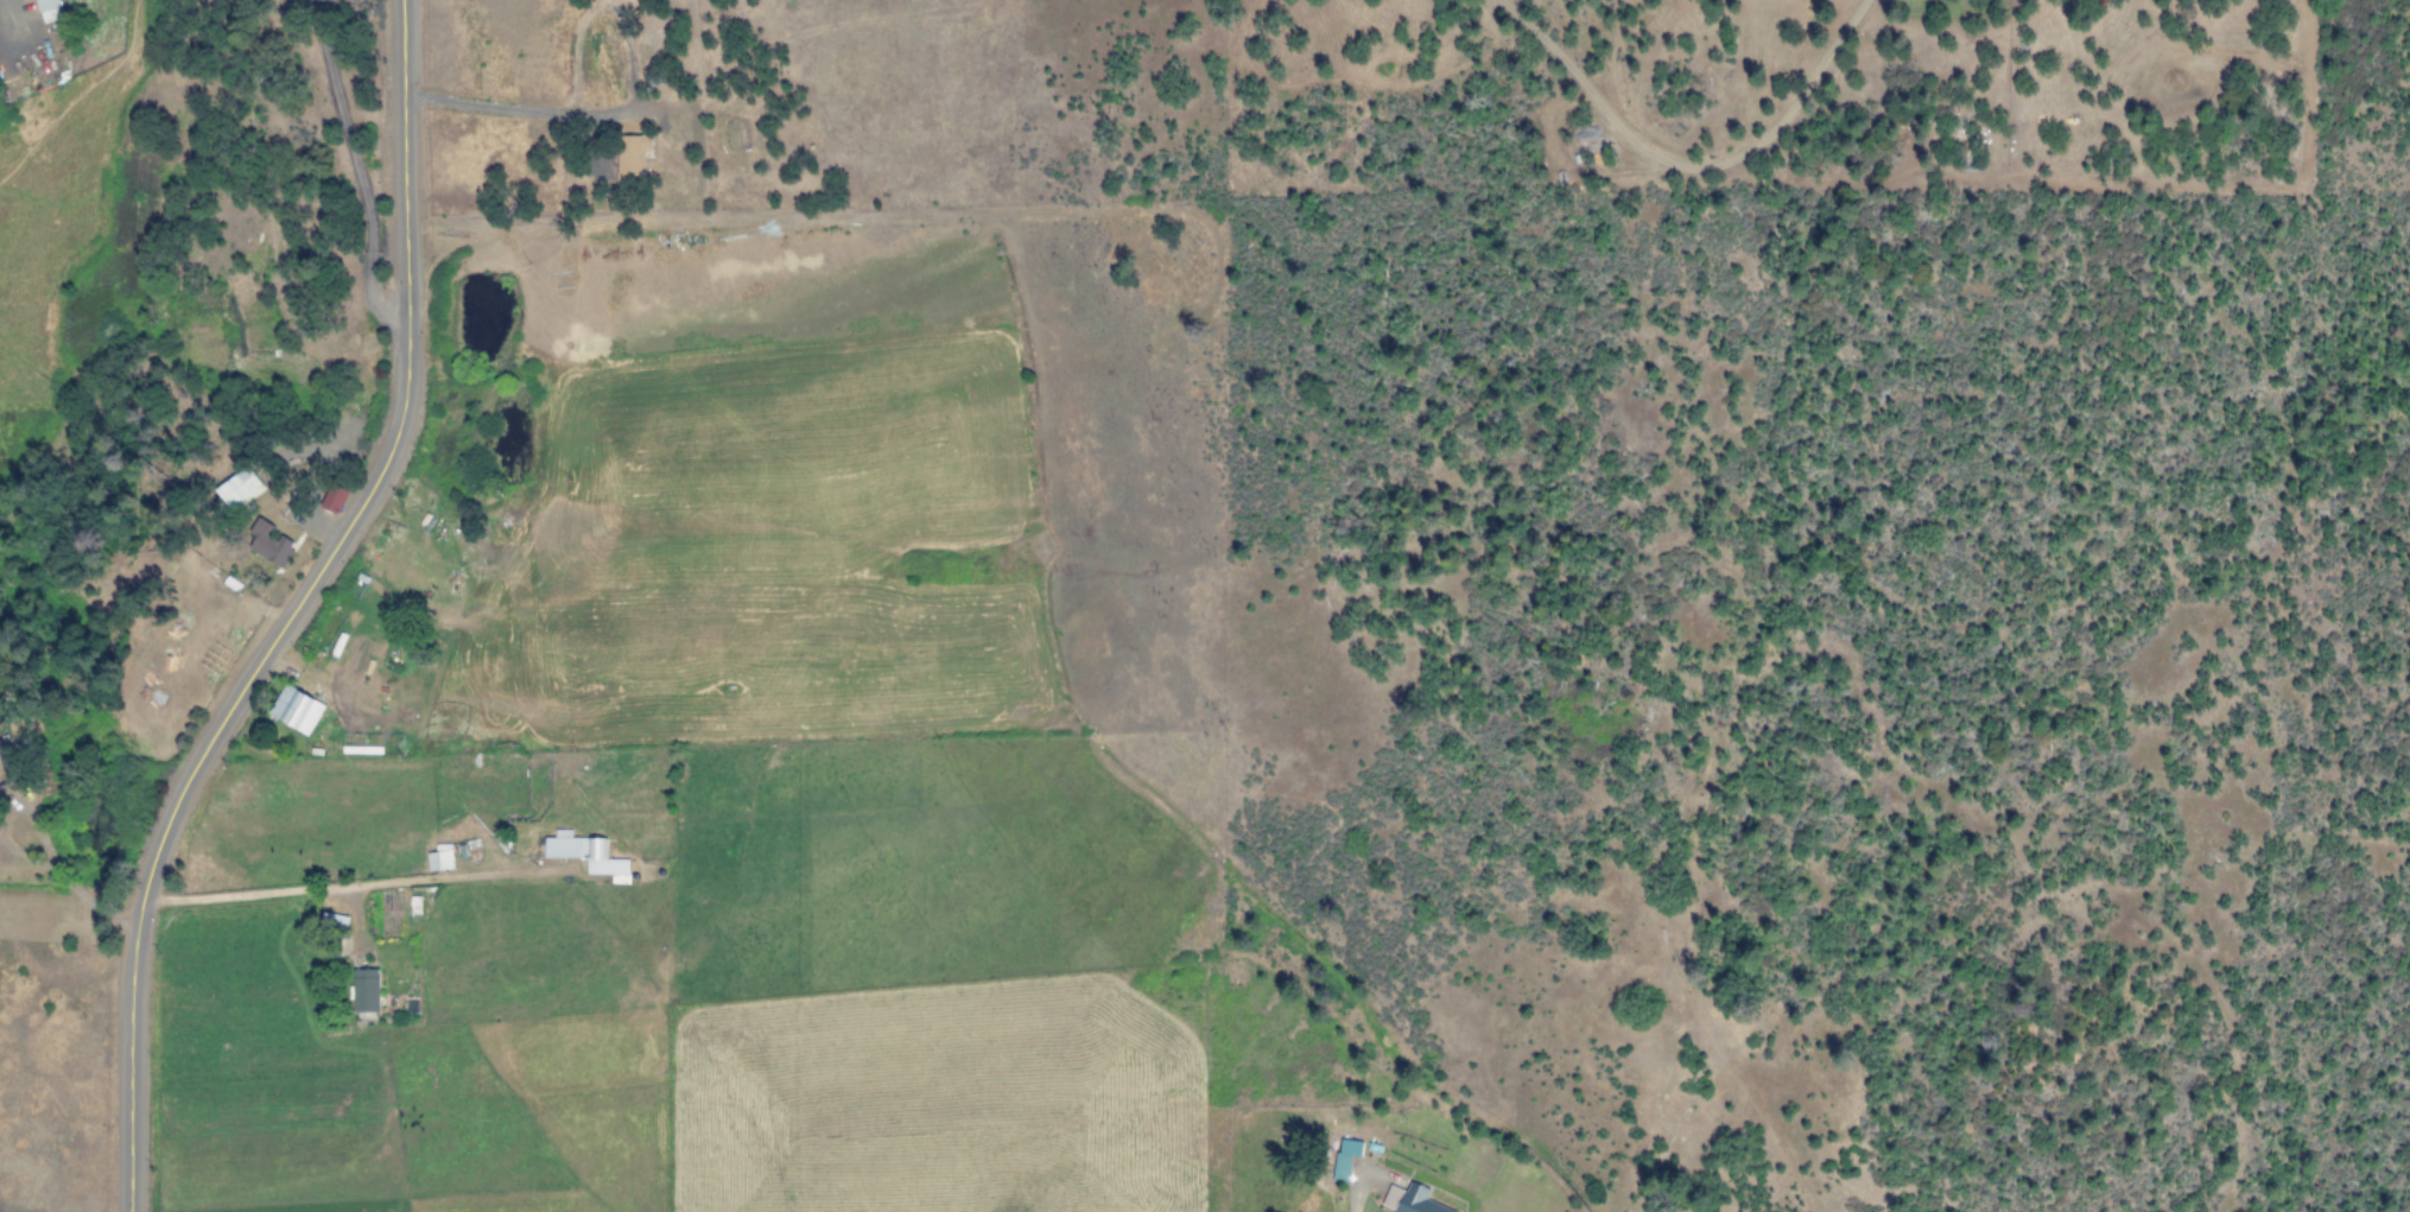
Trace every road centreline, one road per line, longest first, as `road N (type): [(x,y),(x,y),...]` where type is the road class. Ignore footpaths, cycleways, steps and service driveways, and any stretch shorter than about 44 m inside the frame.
road 1 (tertiary): [(402,0),(406,405),(381,471),(185,783),(161,836),(135,934),(129,1211)]

